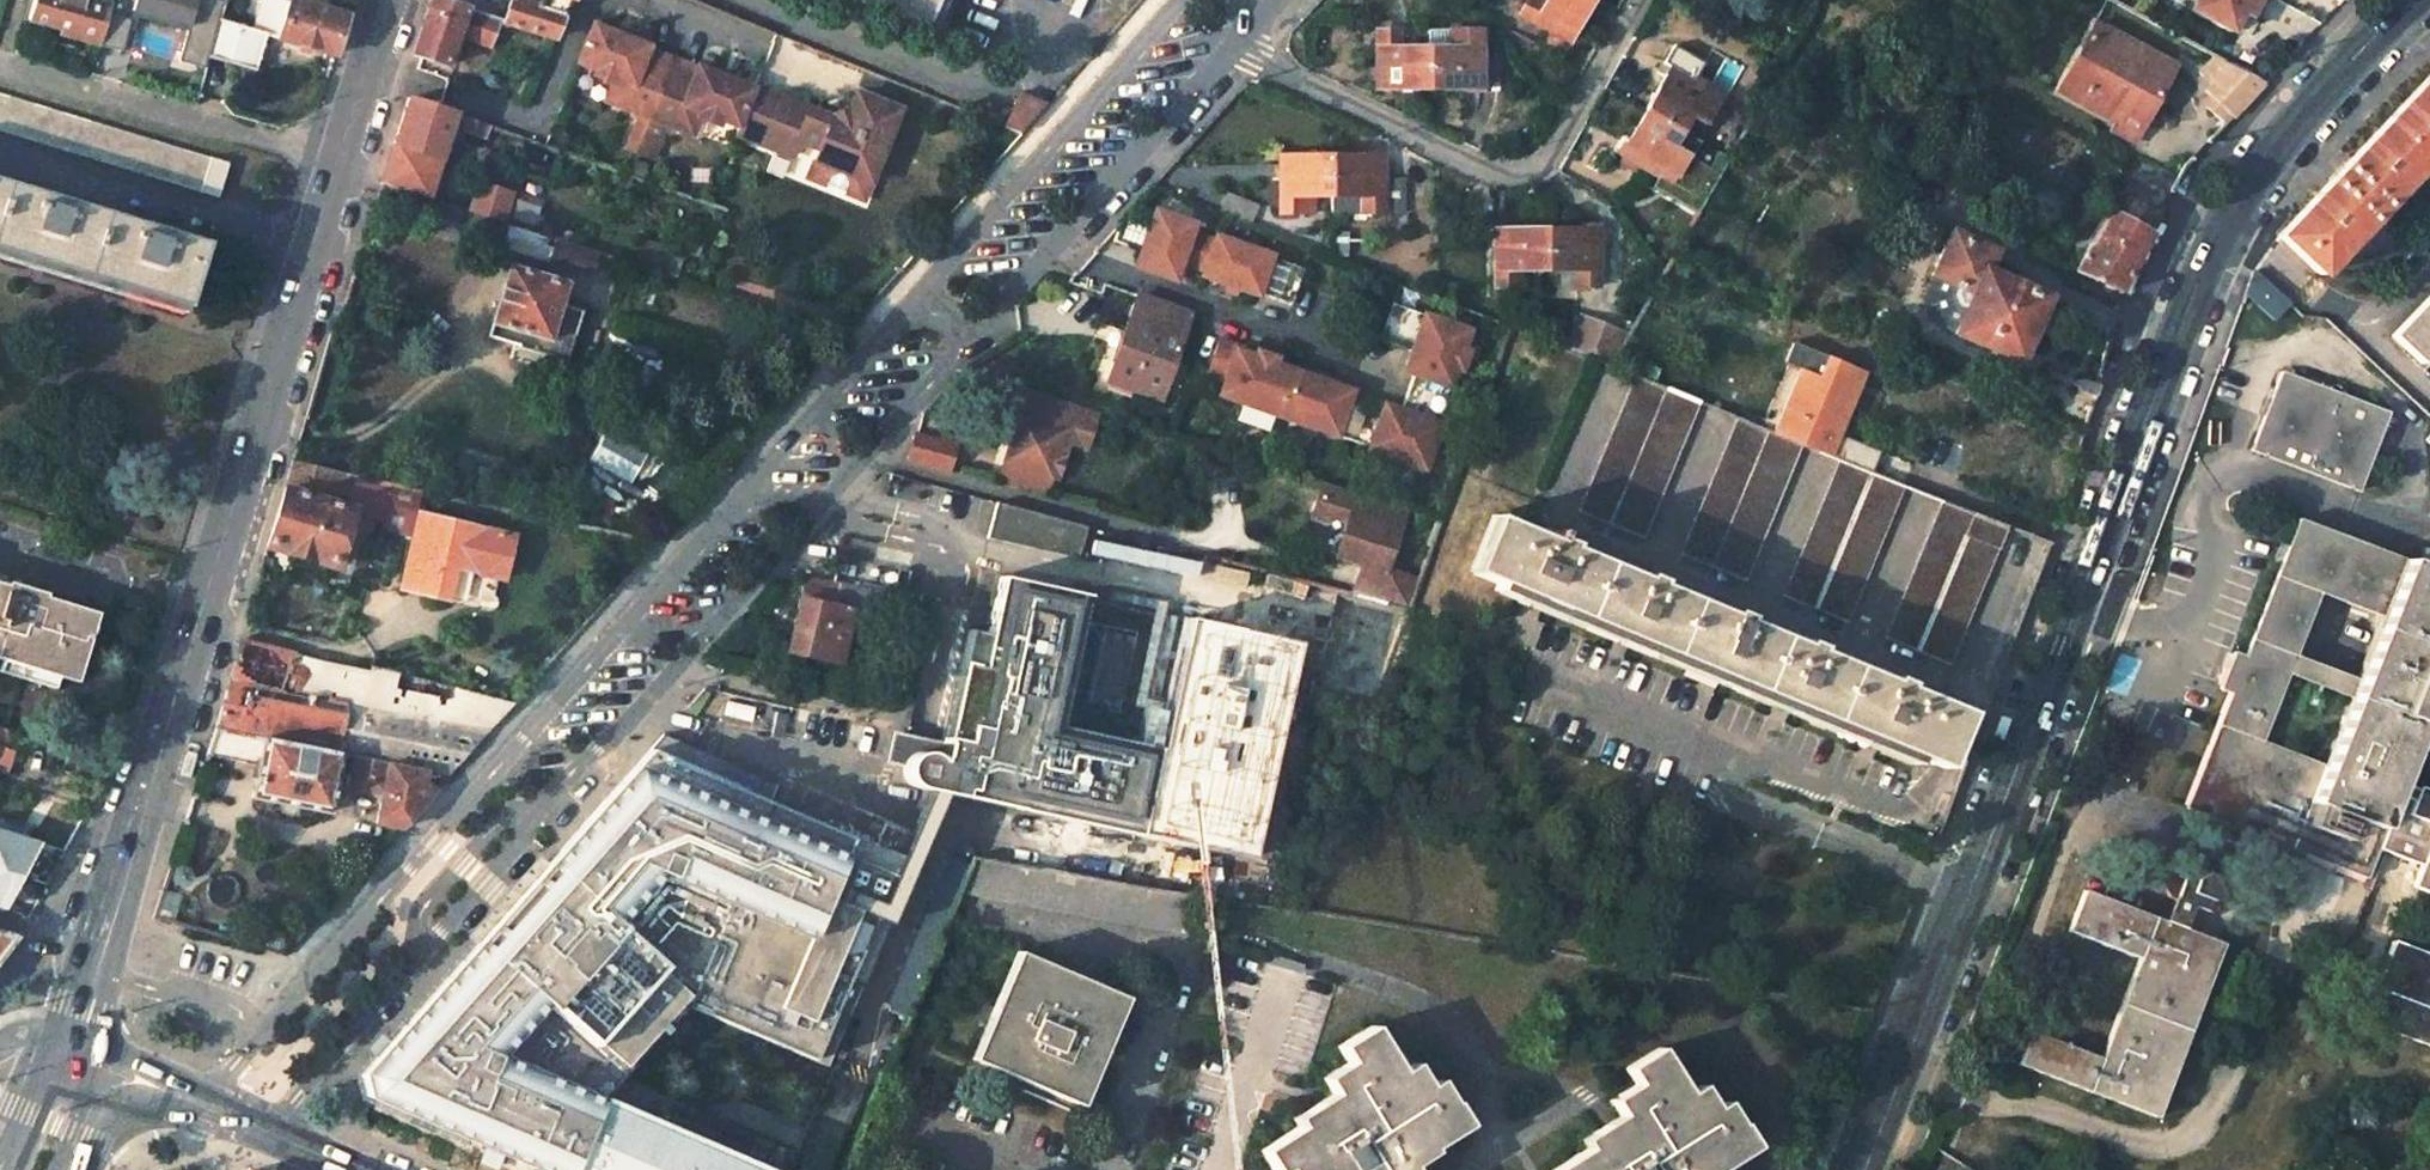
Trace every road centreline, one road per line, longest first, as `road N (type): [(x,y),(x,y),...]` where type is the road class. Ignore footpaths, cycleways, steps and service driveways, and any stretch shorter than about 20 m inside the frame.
road 1 (residential): [(262,1132),(520,843),(534,813),(587,754),(613,738),(1230,52),(1255,20),(1250,0)]
road 2 (residential): [(1178,0),(196,1104)]
road 3 (tertiary): [(2412,0),(2271,154),(2212,247),(1859,1169)]
road 4 (secondary): [(389,0),(80,1005),(75,1053)]
road 5 (secondary): [(75,1053),(34,1114),(10,1169)]
road 6 (tertiary): [(75,1053),(196,1104)]
road 7 (secondary): [(71,1169),(87,1126),(75,1053)]

